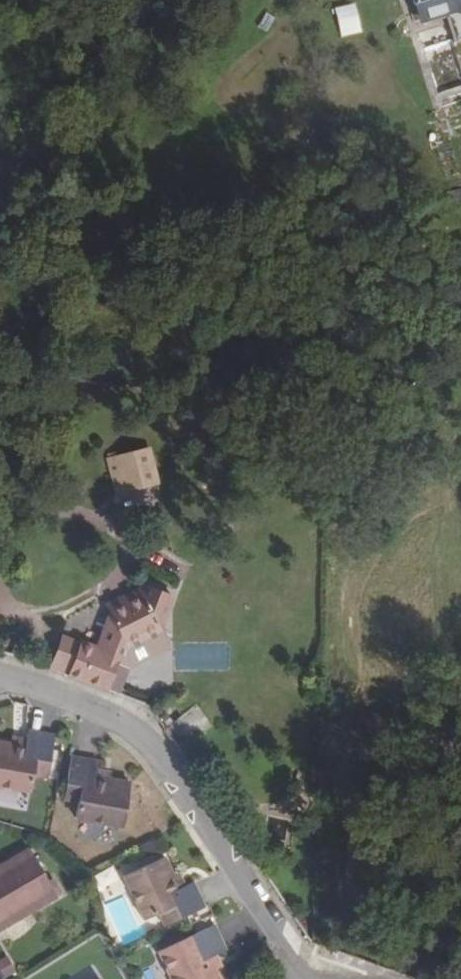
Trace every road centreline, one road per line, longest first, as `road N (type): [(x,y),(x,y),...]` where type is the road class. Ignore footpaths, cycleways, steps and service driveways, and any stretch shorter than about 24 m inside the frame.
road 1 (residential): [(0,683),(113,717),(183,782),(301,978)]

